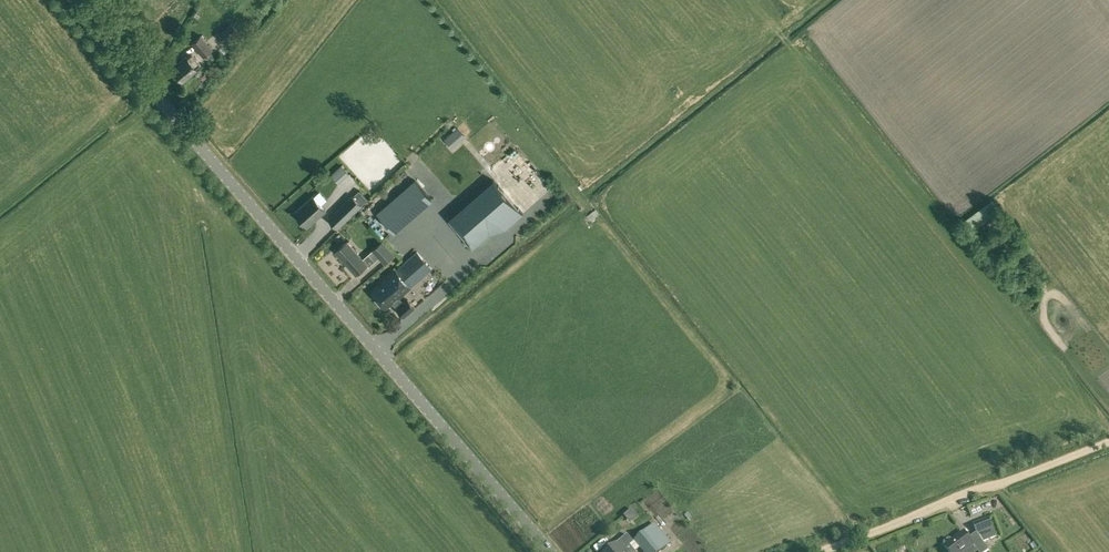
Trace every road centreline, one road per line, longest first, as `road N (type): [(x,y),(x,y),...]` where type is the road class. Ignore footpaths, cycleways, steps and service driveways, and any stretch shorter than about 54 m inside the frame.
road 1 (unclassified): [(551,551),(75,0)]
road 2 (track): [(820,551),(1108,442)]

